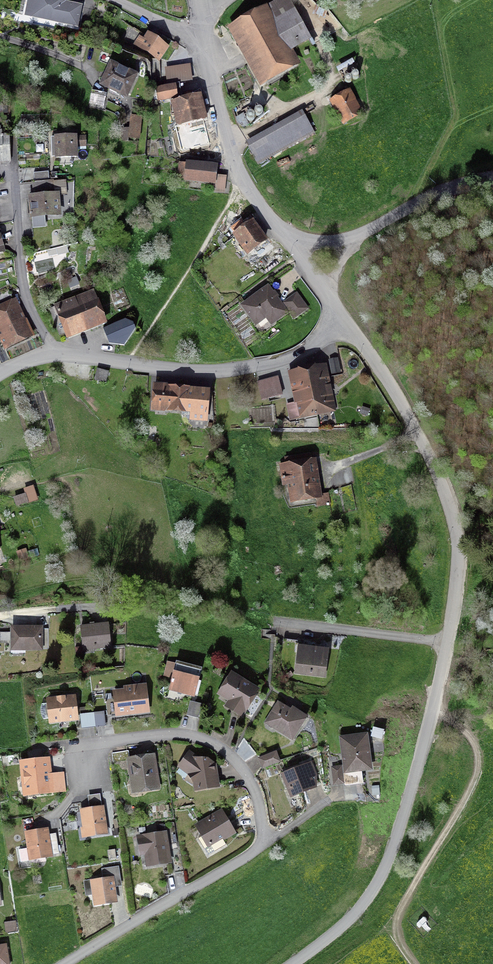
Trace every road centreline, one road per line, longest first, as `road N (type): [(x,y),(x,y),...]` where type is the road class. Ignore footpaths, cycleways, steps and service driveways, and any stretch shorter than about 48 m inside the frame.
road 1 (residential): [(67,963),(262,844),(249,785),(222,746),(167,736),(86,746),(87,788)]
road 2 (unclassified): [(447,643),(386,866),(358,911),(295,963)]
road 3 (unclassified): [(344,317),(405,408),(452,521),(447,643)]
road 4 (residential): [(344,317),(300,353),(251,367),(176,370),(55,354)]
road 5 (track): [(415,963),(397,935),(397,917),(479,761),(465,732),(434,706)]
road 6 (track): [(0,604),(124,581),(275,623)]
road 7 (unclassified): [(205,38),(235,162),(309,262)]
road 8 (unclassified): [(309,262),(435,196),(492,178)]
road 9 (residential): [(55,354),(27,299),(12,166)]
road 10 (residential): [(447,643),(275,623)]

